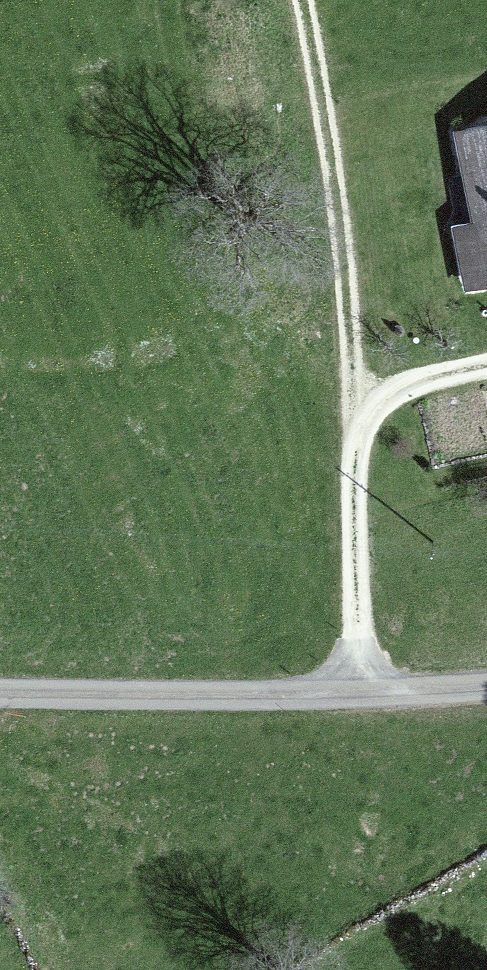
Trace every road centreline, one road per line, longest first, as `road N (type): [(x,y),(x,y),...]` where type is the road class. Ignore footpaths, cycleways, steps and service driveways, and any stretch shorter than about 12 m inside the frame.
road 1 (track): [(363,700),(362,420),(329,104),(303,0)]
road 2 (unclassified): [(486,691),(307,708),(0,703)]
road 3 (track): [(362,420),(486,380)]

